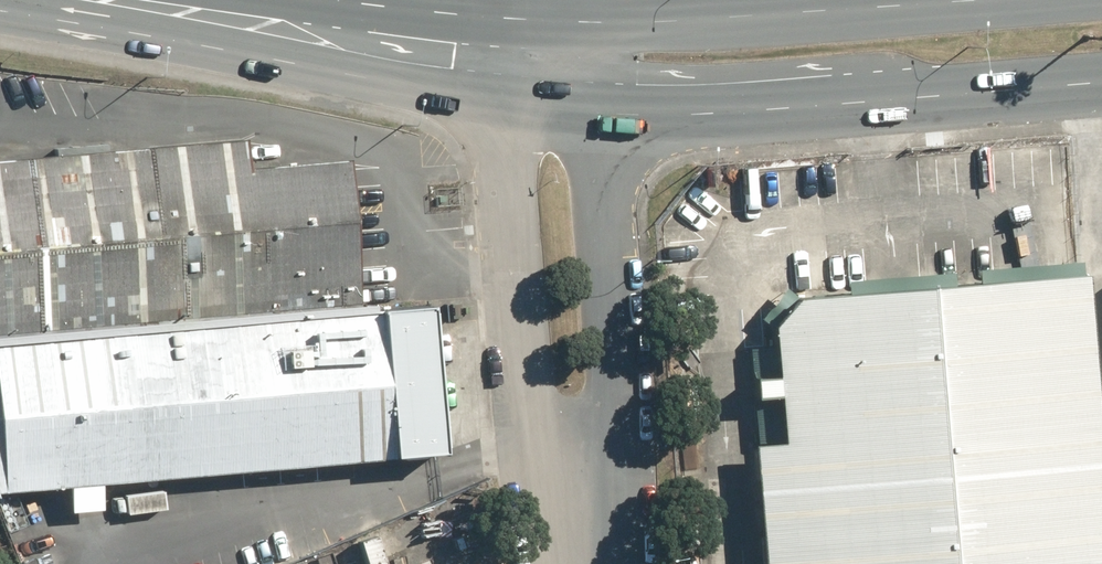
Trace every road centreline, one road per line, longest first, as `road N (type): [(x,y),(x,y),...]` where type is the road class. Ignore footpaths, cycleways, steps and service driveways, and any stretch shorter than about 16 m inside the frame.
road 1 (primary): [(1101,80),(719,111),(603,108)]
road 2 (primary): [(508,105),(123,32),(35,0)]
road 3 (unclassified): [(579,524),(530,409),(508,105)]
road 4 (primary): [(544,27),(969,0)]
road 5 (unclassified): [(603,108),(619,406),(579,524)]
road 6 (primary): [(337,0),(544,27)]

